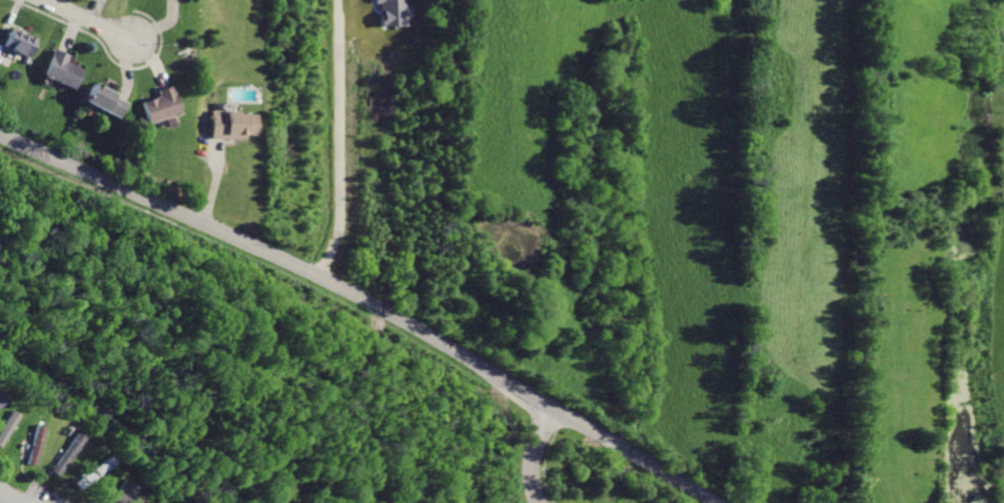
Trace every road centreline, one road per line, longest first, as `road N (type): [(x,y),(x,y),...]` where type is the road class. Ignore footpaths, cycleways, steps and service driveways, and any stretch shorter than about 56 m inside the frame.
road 1 (residential): [(720,502),(319,276),(0,133)]

